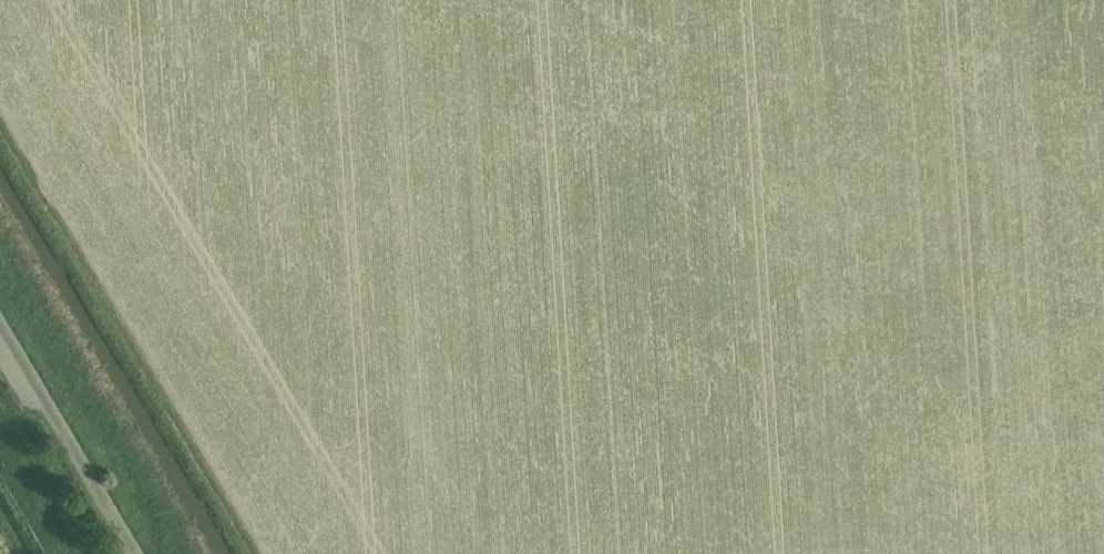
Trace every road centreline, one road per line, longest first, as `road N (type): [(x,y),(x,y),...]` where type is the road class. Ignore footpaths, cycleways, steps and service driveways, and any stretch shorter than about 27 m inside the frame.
road 1 (unclassified): [(136,553),(0,326)]

